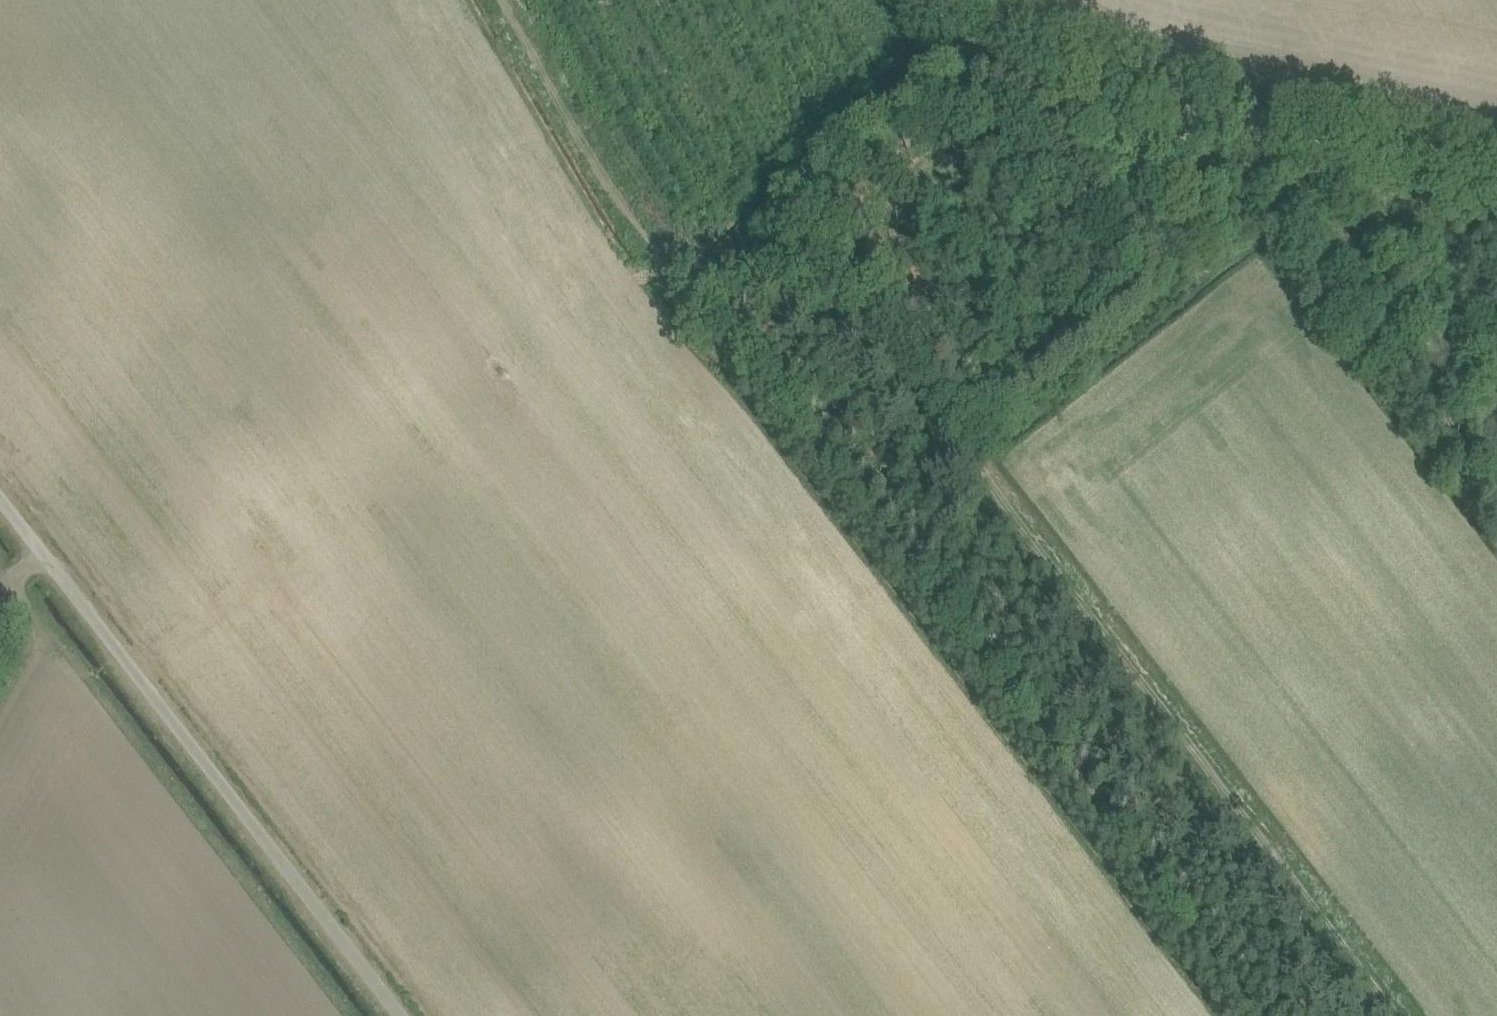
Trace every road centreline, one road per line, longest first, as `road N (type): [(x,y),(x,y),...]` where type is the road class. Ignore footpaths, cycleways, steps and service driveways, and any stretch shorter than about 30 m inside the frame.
road 1 (track): [(507,0),(646,234),(707,260),(783,267),(827,294),(1395,1015)]
road 2 (unclassified): [(394,1015),(0,506)]

